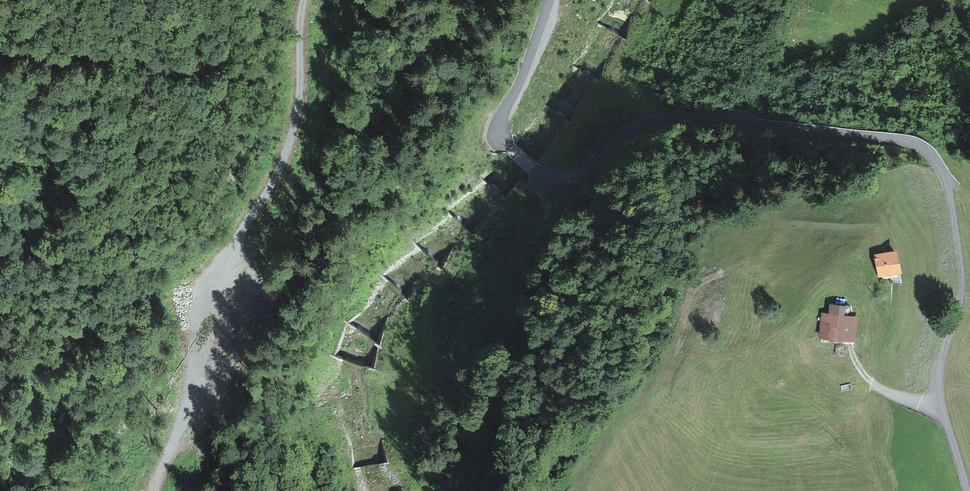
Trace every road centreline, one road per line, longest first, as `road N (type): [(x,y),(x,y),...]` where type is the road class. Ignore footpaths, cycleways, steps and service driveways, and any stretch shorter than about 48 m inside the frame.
road 1 (unclassified): [(962,490),(937,392),(962,271),(948,182),(935,159),(896,138),(681,116),(649,120),(560,179),(535,169),(502,133),(501,118),(551,0)]
road 2 (track): [(254,215),(221,261),(192,406),(158,479)]
road 3 (track): [(305,0),(298,115),(273,188),(254,215)]

